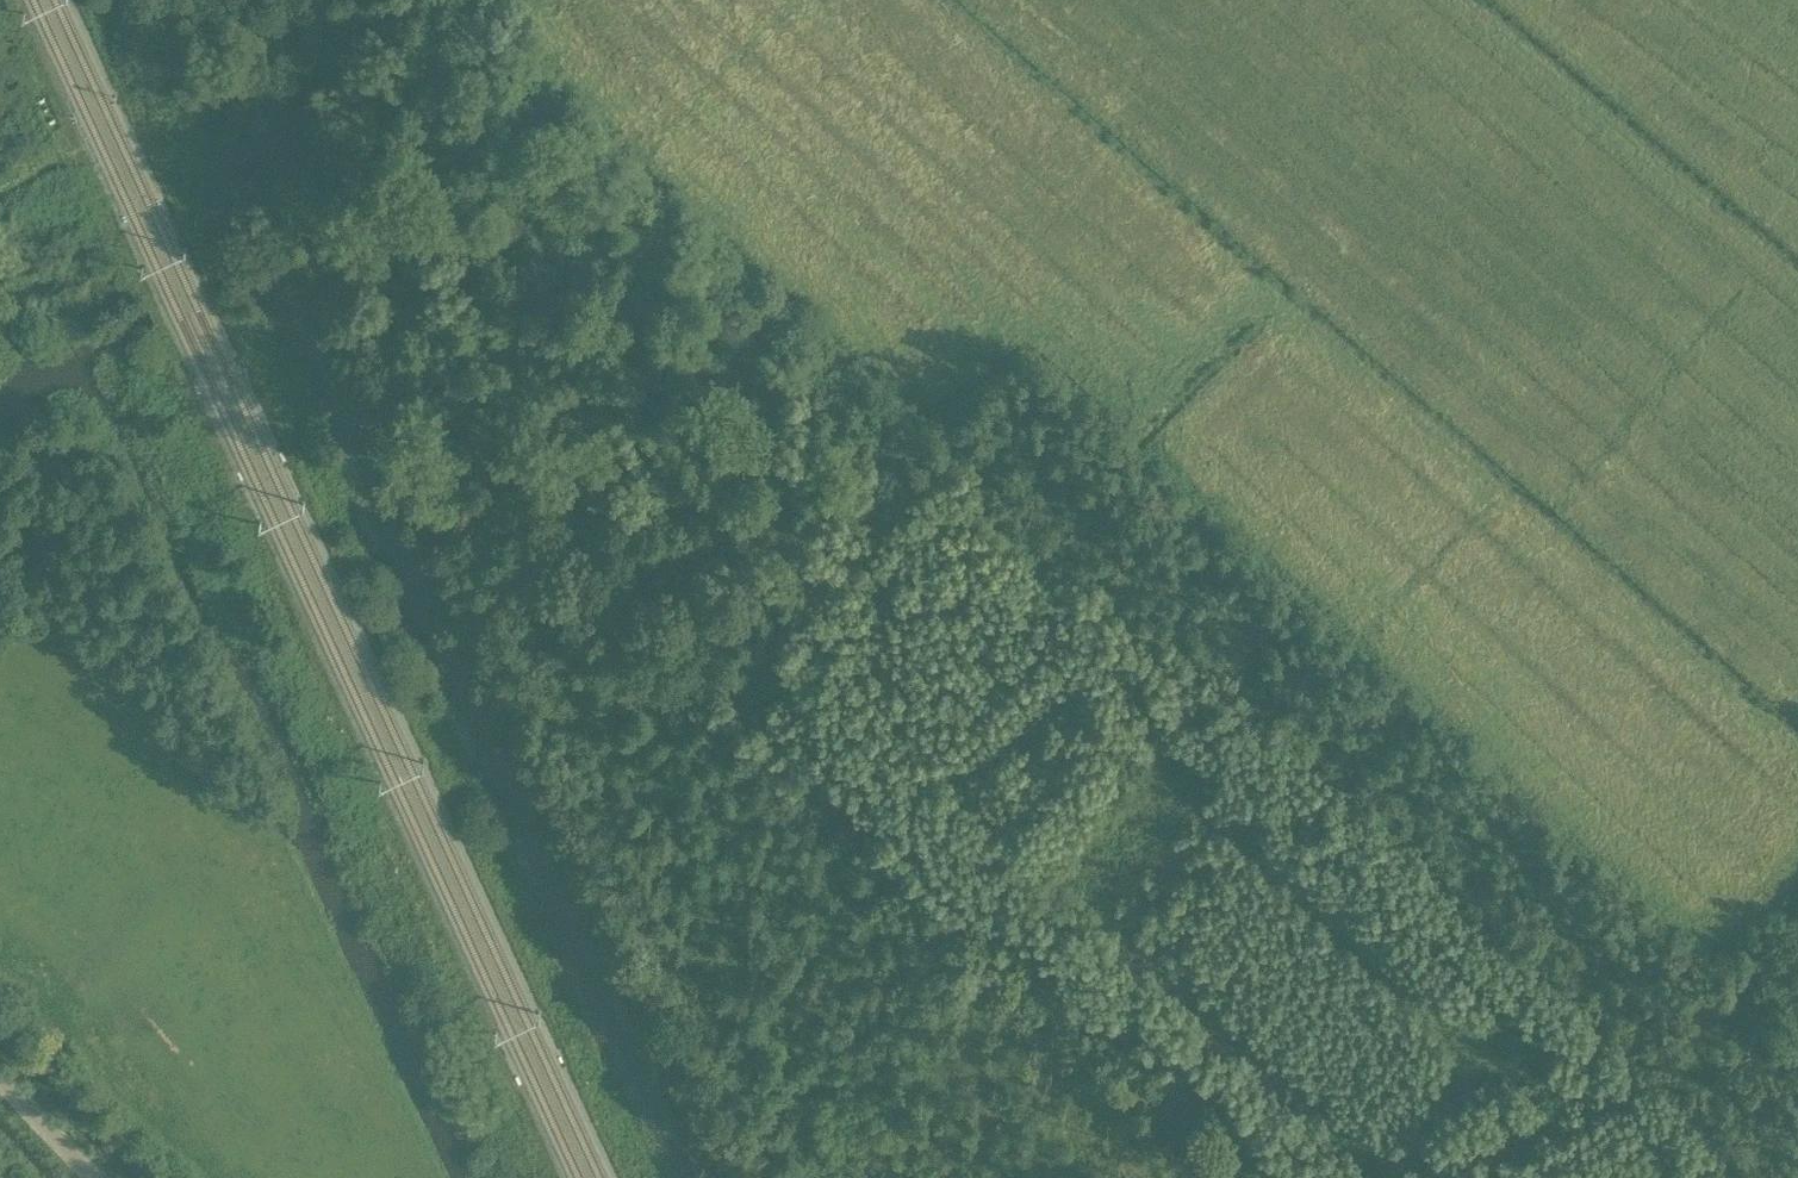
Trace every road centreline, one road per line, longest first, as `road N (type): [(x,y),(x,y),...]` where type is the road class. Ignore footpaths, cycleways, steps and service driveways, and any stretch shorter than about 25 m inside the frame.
road 1 (unclassified): [(93,1177),(0,1079)]

